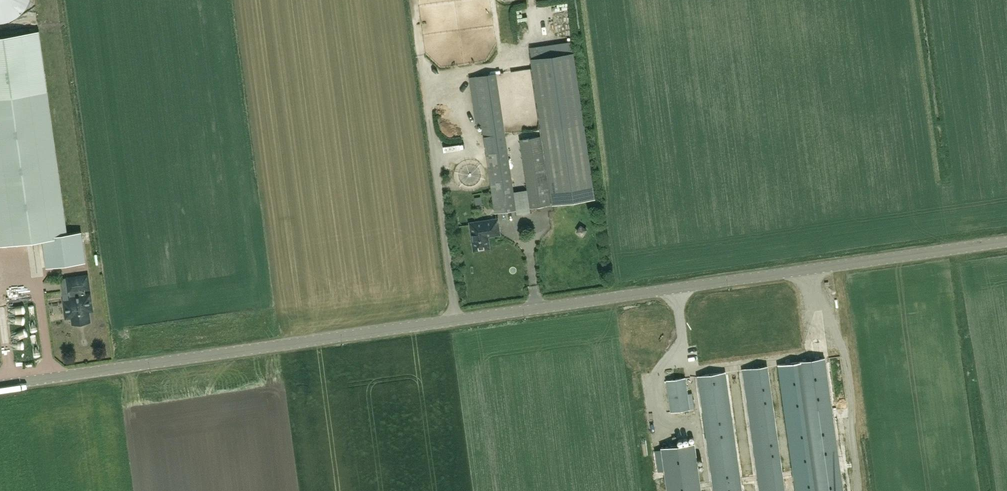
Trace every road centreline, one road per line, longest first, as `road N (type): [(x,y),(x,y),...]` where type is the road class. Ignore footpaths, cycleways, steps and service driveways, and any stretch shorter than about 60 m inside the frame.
road 1 (unclassified): [(0,384),(1006,241)]

